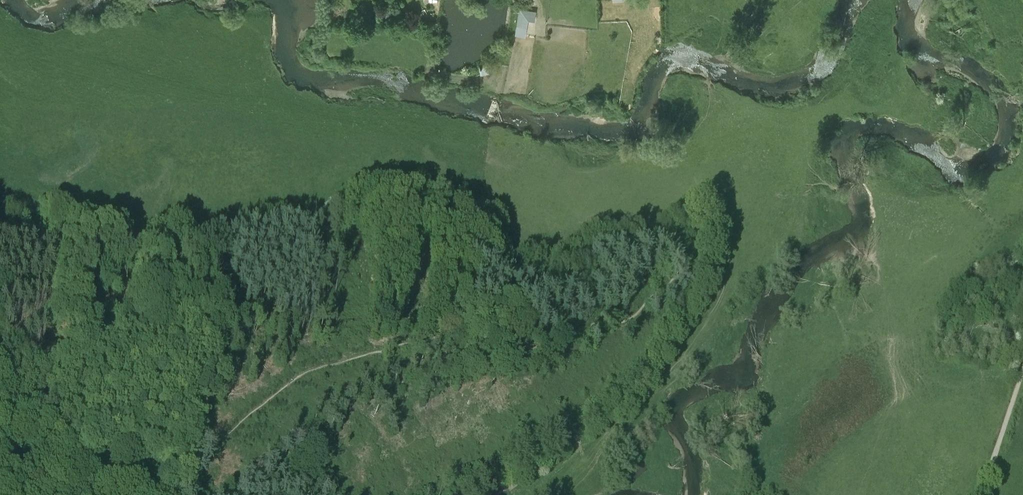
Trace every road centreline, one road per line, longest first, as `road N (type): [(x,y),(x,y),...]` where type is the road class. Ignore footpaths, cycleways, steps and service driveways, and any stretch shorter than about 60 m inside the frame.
road 1 (track): [(0,200),(187,239),(413,199),(508,243),(617,240),(668,266),(680,278),(681,296),(650,354),(614,398),(497,494)]
road 2 (track): [(982,494),(1022,381)]

